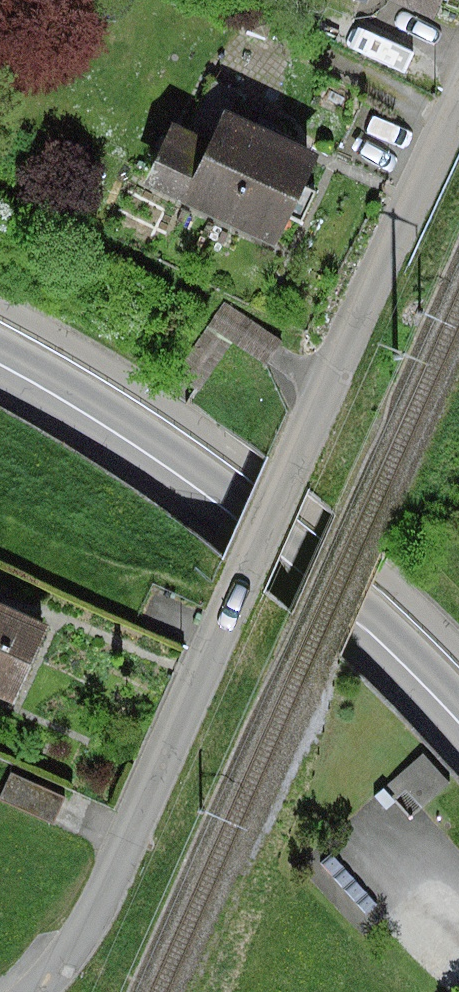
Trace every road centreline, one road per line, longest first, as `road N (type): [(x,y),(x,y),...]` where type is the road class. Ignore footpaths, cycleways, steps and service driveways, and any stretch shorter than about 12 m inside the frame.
road 1 (residential): [(35,991),(102,905),(329,384),(458,112)]
road 2 (tertiary): [(458,720),(248,518),(0,361)]

